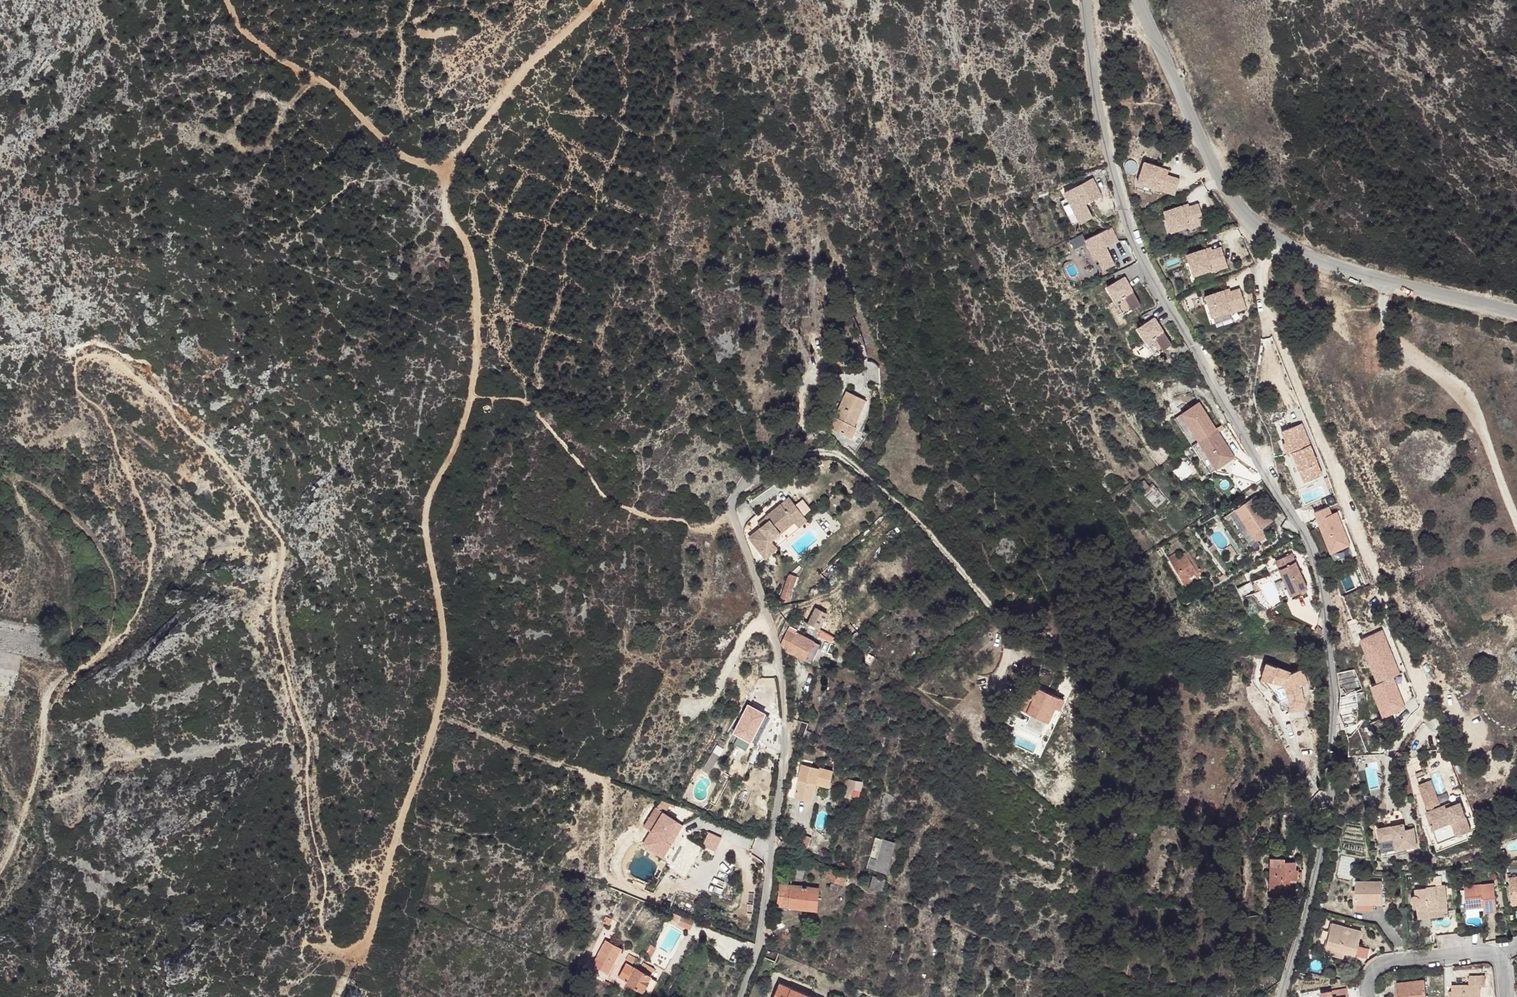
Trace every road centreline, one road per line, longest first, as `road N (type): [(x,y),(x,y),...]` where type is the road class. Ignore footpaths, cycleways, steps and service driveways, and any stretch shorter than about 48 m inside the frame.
road 1 (track): [(109,646),(135,620),(154,545),(107,423),(75,384),(75,361),(94,359),(137,380),(215,456),(288,552),(276,618),(310,738),(322,913),(334,943),(364,950),(445,686),(444,621),(425,521),(468,415),(477,335),(476,275),(454,222),(445,169),(596,0)]
road 2 (residential): [(1283,996),(1331,791),(1335,735),(1325,595),(1299,527),(1124,215),(1096,95),(1087,0)]
road 3 (residential): [(741,996),(760,945),(785,754),(777,647),(731,509),(755,476)]
road 4 (unclassified): [(1516,312),(1340,272),(1250,222),(1225,192),(1137,0)]
road 5 (track): [(472,395),(528,403),(615,504),(704,528),(732,516)]
road 6 (track): [(226,0),(252,40),(324,82),(400,158),(445,169)]
road 7 (residential): [(1367,996),(1371,975),(1388,963),(1485,952),(1502,958)]

